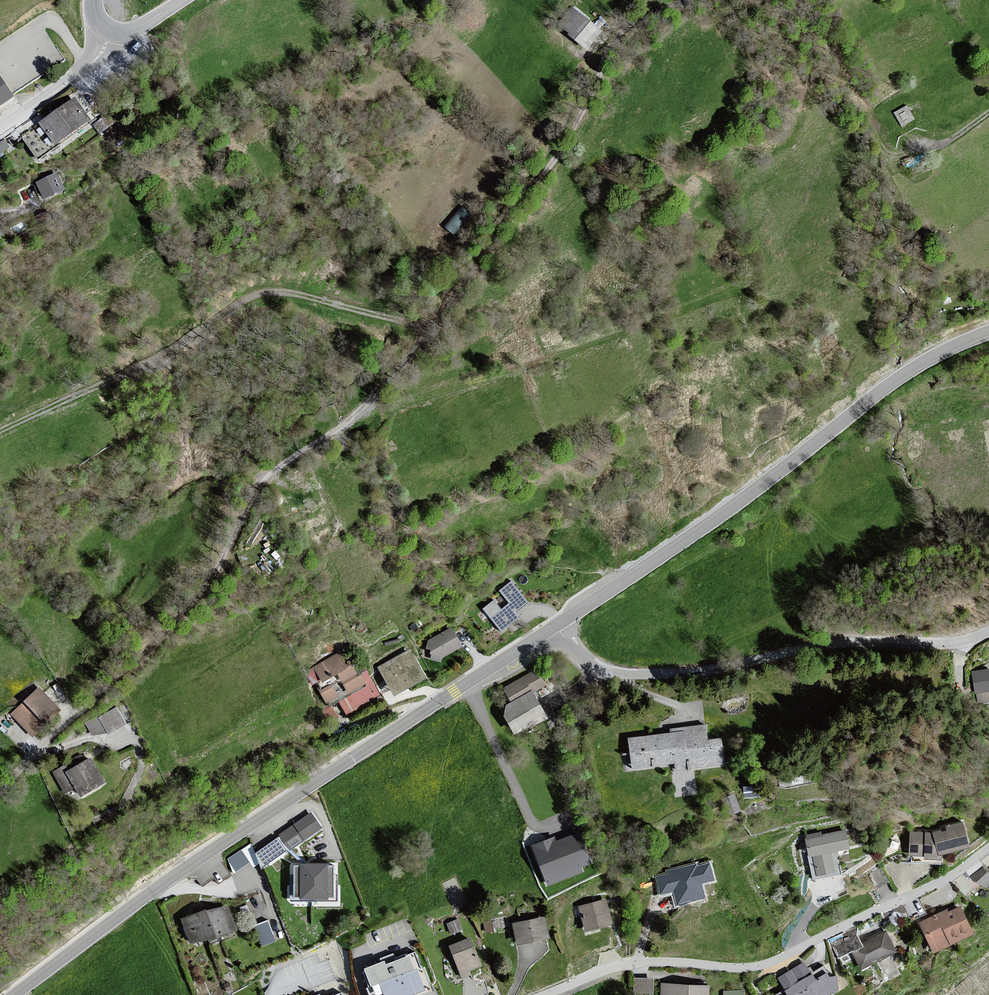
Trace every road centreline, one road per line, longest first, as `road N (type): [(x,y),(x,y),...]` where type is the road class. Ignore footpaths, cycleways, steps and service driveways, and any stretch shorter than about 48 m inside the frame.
road 1 (track): [(85,713),(275,471),(361,422),(547,179),(622,40),(685,0)]
road 2 (tertiary): [(556,626),(165,881),(14,994)]
road 3 (tertiary): [(988,332),(917,366),(710,523),(556,626)]
road 4 (residential): [(988,852),(776,963),(637,961),(544,994)]
road 5 (track): [(427,331),(273,286),(0,431)]
road 6 (tertiary): [(556,626),(592,666),(633,674),(713,669),(847,643),(959,642),(988,631)]
road 7 (tertiary): [(111,32),(96,58),(0,129)]

